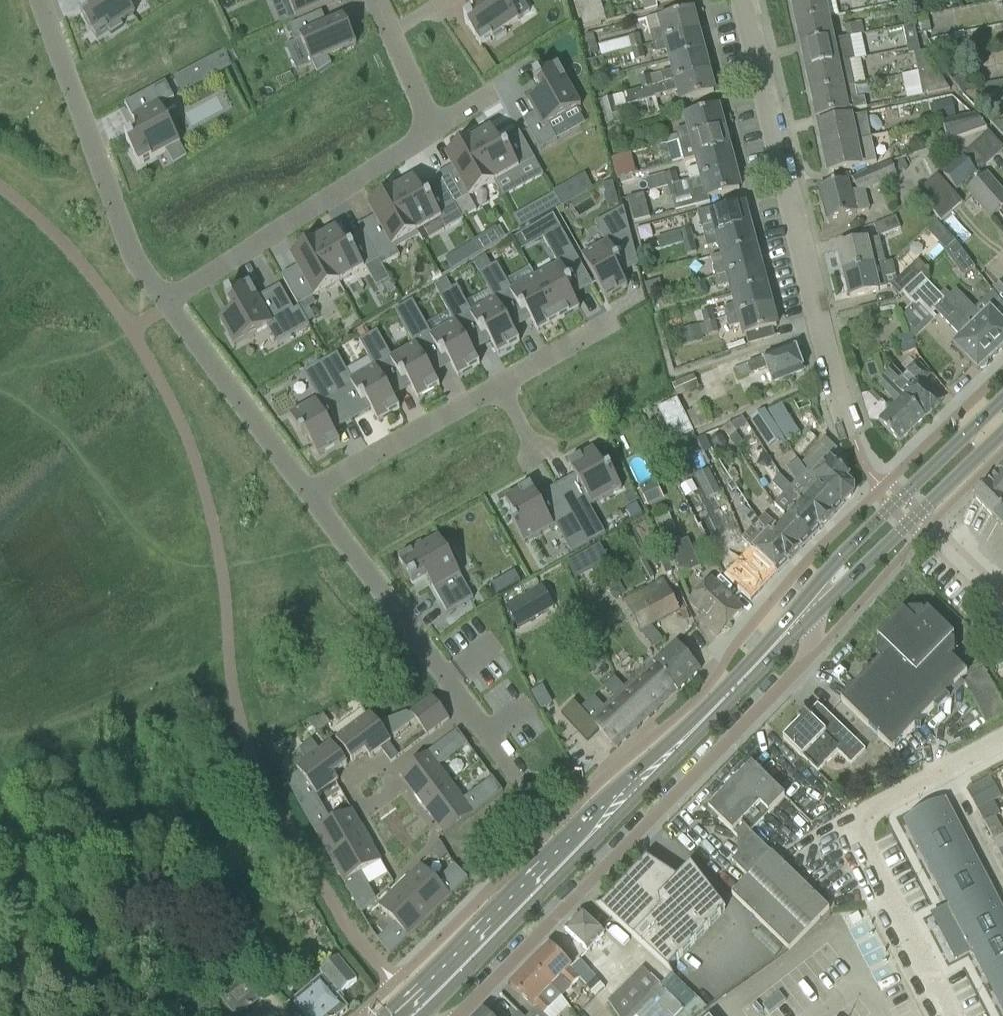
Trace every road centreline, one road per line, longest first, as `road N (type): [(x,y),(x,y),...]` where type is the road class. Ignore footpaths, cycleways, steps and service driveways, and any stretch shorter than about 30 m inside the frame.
road 1 (secondary): [(406,1013),(789,628)]
road 2 (residential): [(456,1015),(811,653)]
road 3 (residential): [(851,431),(740,0)]
road 4 (residential): [(948,1015),(867,838),(876,808),(1002,736)]
road 5 (residential): [(305,494),(517,775)]
road 6 (residential): [(41,0),(139,264),(163,305)]
road 7 (residential): [(163,305),(429,133)]
road 8 (secondary): [(1002,401),(835,562),(798,619)]
road 9 (secondary): [(798,619),(856,579),(1002,433)]
road 10 (residential): [(163,305),(305,494)]
road 11 (residential): [(305,494),(499,385)]
road 12 (residential): [(429,133),(371,0)]
road 13 (residential): [(499,385),(610,322)]

